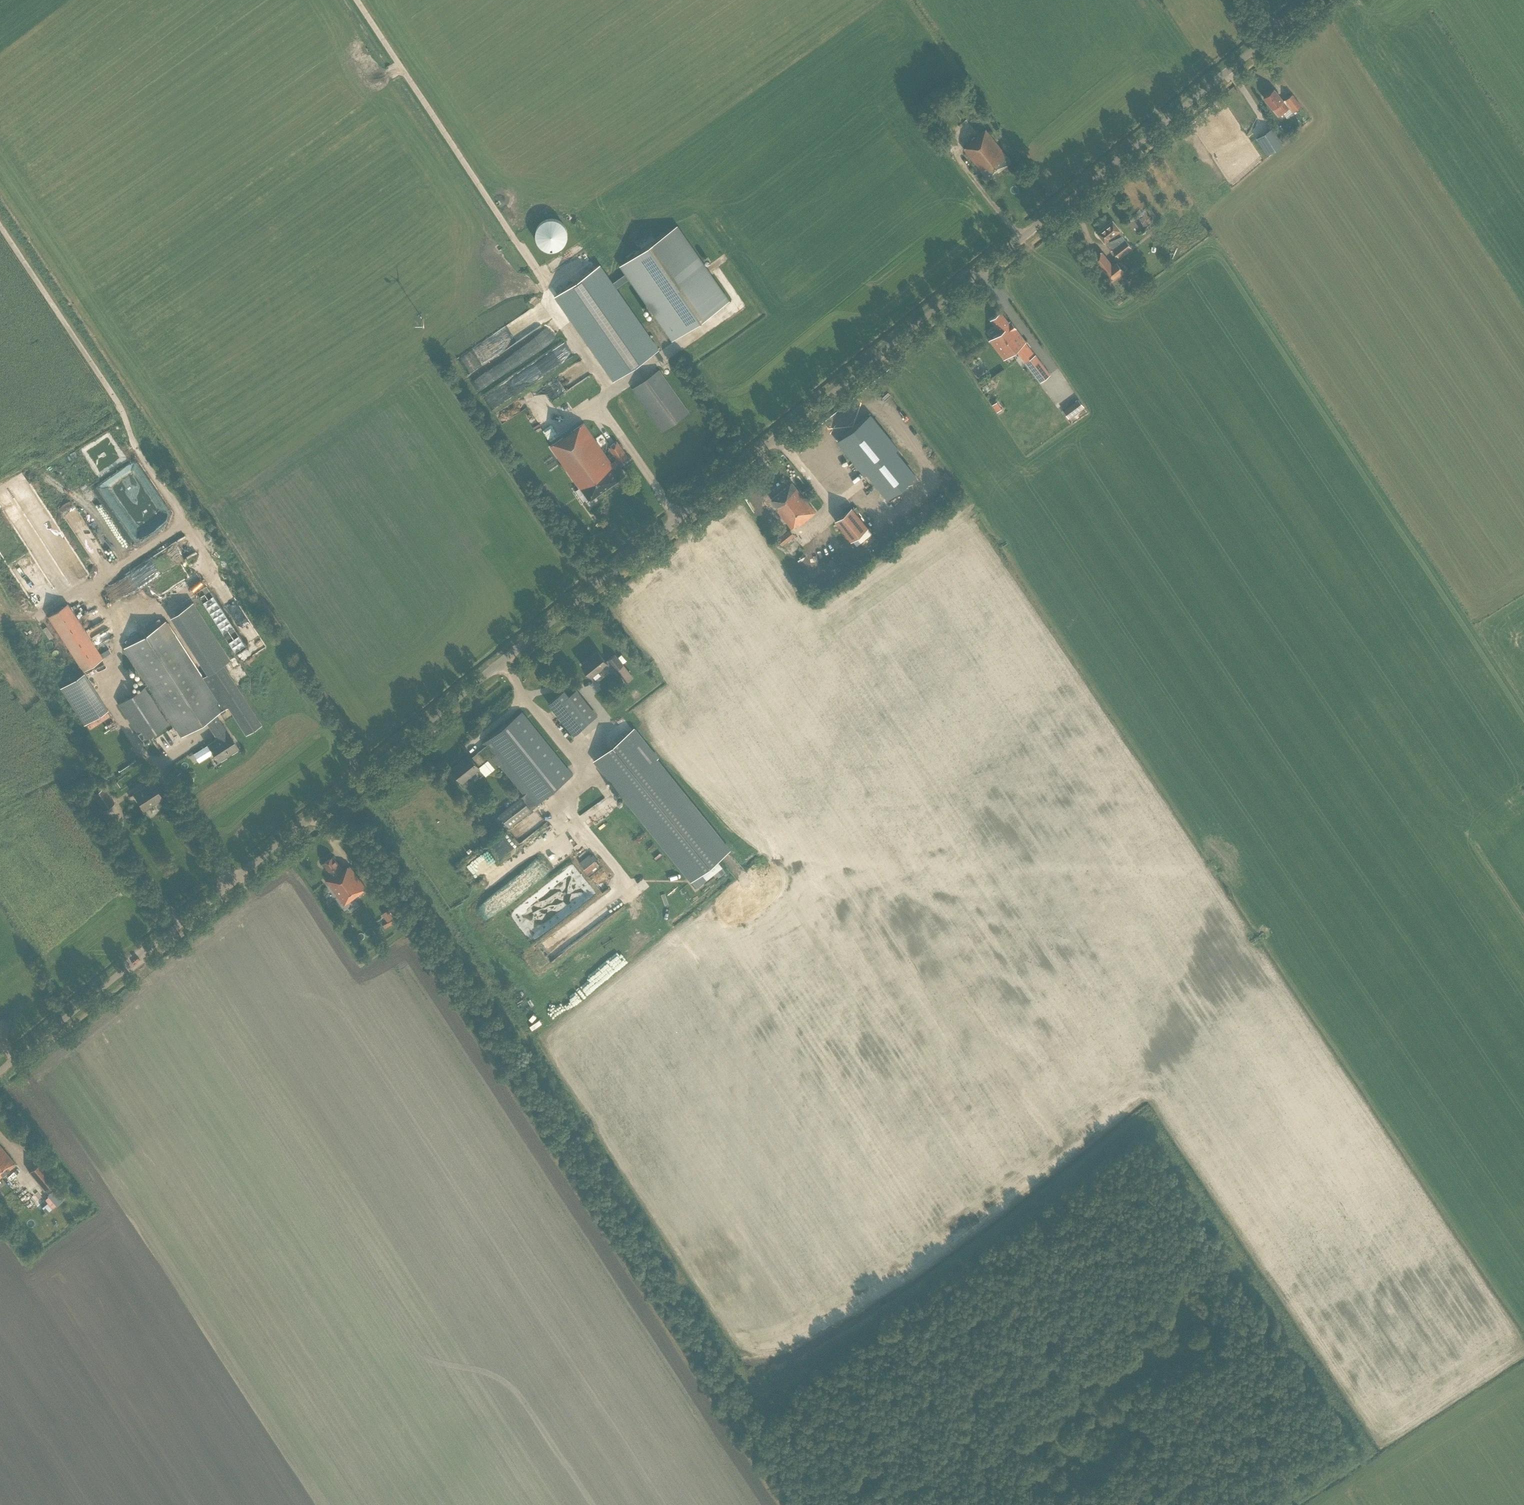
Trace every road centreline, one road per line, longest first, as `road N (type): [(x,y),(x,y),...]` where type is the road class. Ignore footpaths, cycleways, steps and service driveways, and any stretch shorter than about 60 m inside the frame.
road 1 (unclassified): [(0,1071),(1313,0)]
road 2 (track): [(613,390),(357,0)]
road 3 (track): [(216,570),(139,455),(122,405),(0,223)]

